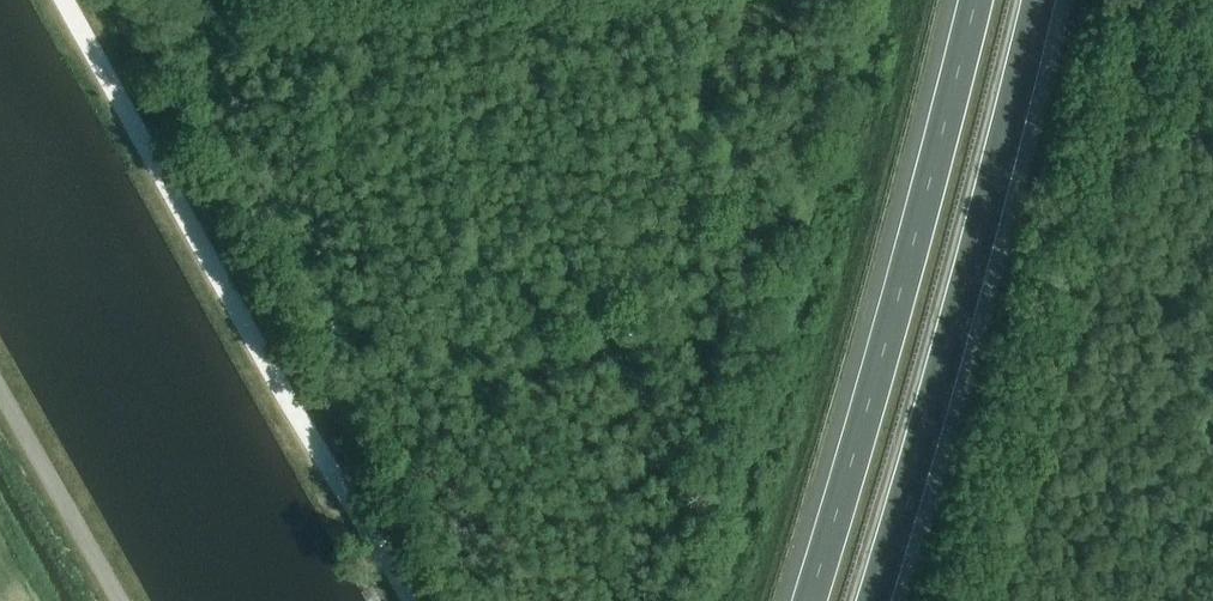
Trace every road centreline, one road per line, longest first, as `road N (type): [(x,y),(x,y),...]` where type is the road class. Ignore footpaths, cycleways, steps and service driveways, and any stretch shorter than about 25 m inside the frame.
road 1 (motorway): [(977,0),(932,185),(810,600)]
road 2 (motorway): [(877,600),(989,232),(1040,0)]
road 3 (unclassified): [(120,600),(0,389)]

